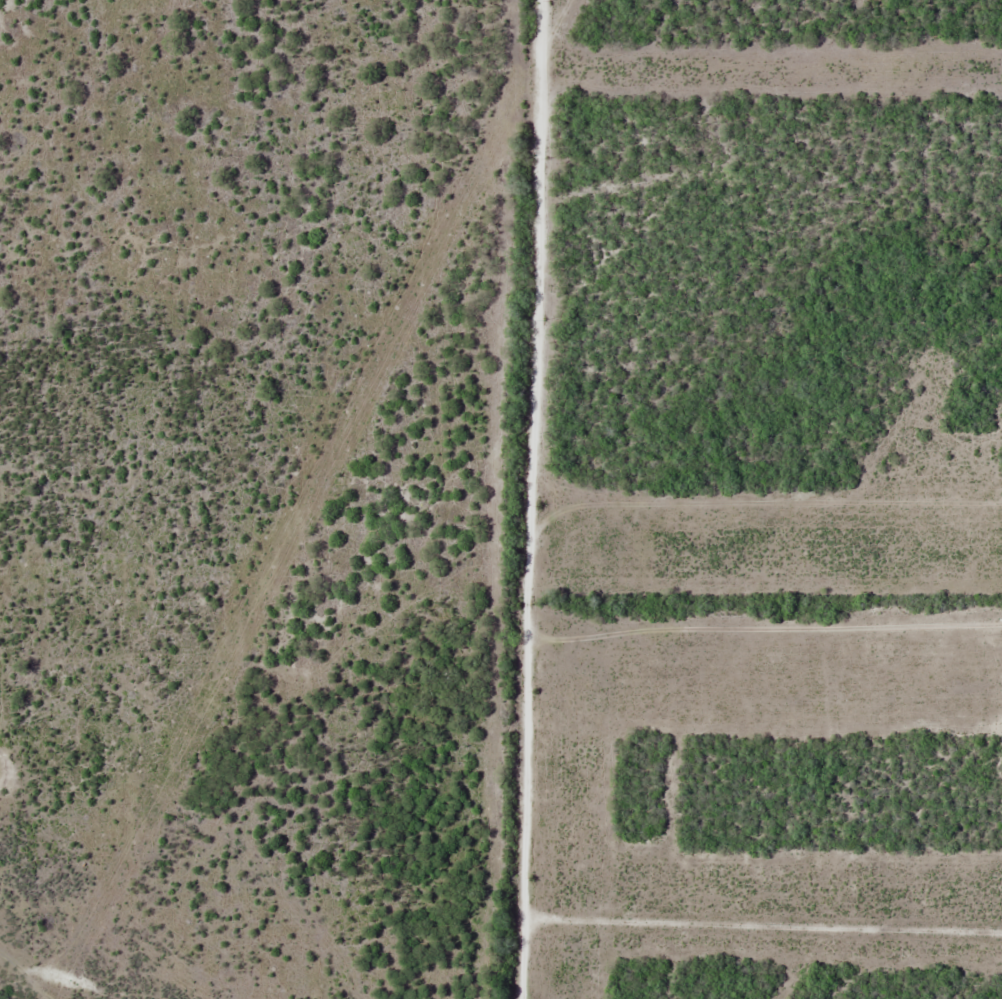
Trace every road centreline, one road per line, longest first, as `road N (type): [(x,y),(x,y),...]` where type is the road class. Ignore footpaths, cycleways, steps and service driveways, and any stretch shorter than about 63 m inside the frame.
road 1 (track): [(520,998),(541,0)]

